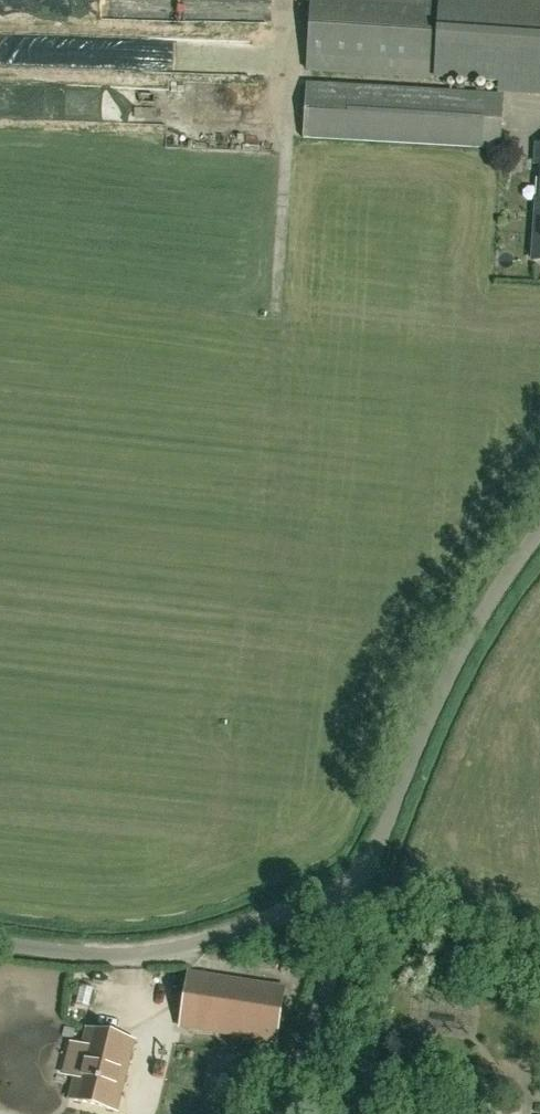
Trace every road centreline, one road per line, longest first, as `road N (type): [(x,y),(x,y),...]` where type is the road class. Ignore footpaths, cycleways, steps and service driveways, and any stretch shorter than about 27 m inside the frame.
road 1 (unclassified): [(367,879),(445,678),(539,526)]
road 2 (unclassified): [(367,879),(180,950),(120,956),(0,945)]
road 3 (unclassified): [(272,1113),(367,879)]
road 4 (track): [(128,955),(154,1030),(141,1113)]

